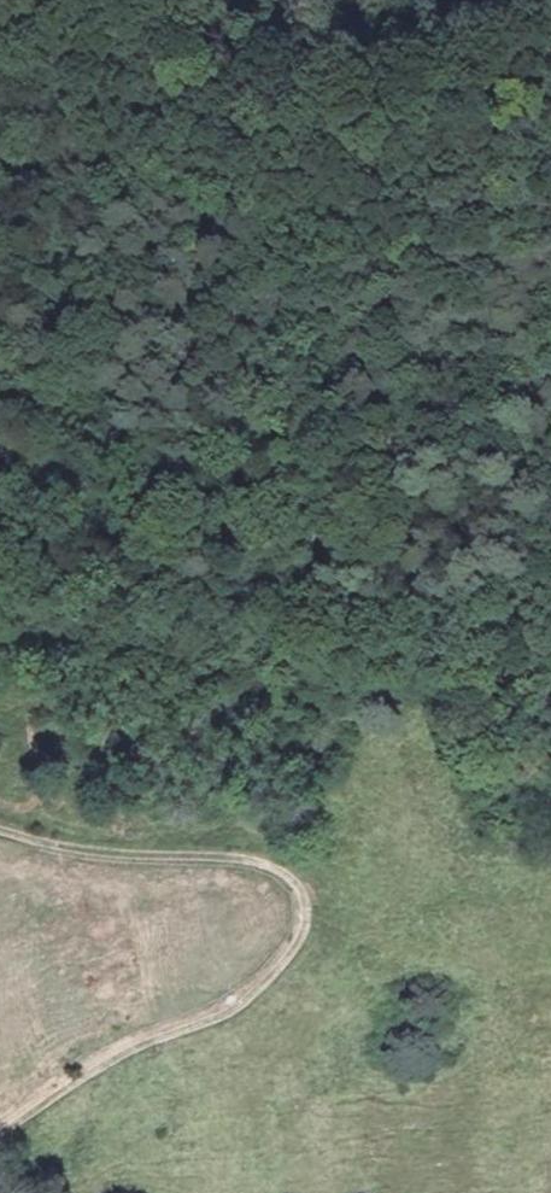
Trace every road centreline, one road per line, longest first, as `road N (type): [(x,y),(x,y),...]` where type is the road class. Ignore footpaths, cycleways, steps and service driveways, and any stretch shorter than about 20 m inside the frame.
road 1 (track): [(0,828),(113,849),(249,857),(288,874),(302,912),(291,942),(242,997),(105,1056),(0,1129)]
road 2 (track): [(550,349),(487,398),(407,437),(237,484),(112,503),(0,506)]

